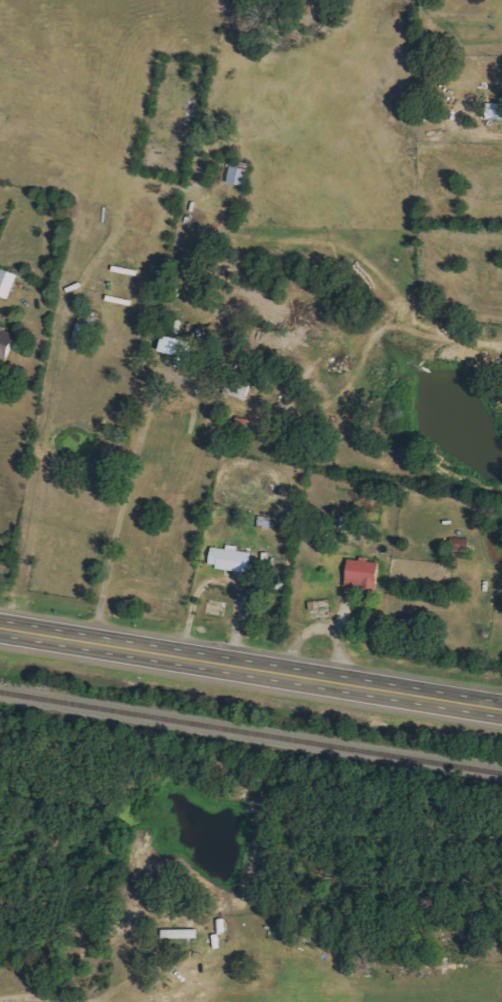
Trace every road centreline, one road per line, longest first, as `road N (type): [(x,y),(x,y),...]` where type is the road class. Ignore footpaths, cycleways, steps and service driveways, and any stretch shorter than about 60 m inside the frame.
road 1 (trunk): [(501,703),(0,624)]

